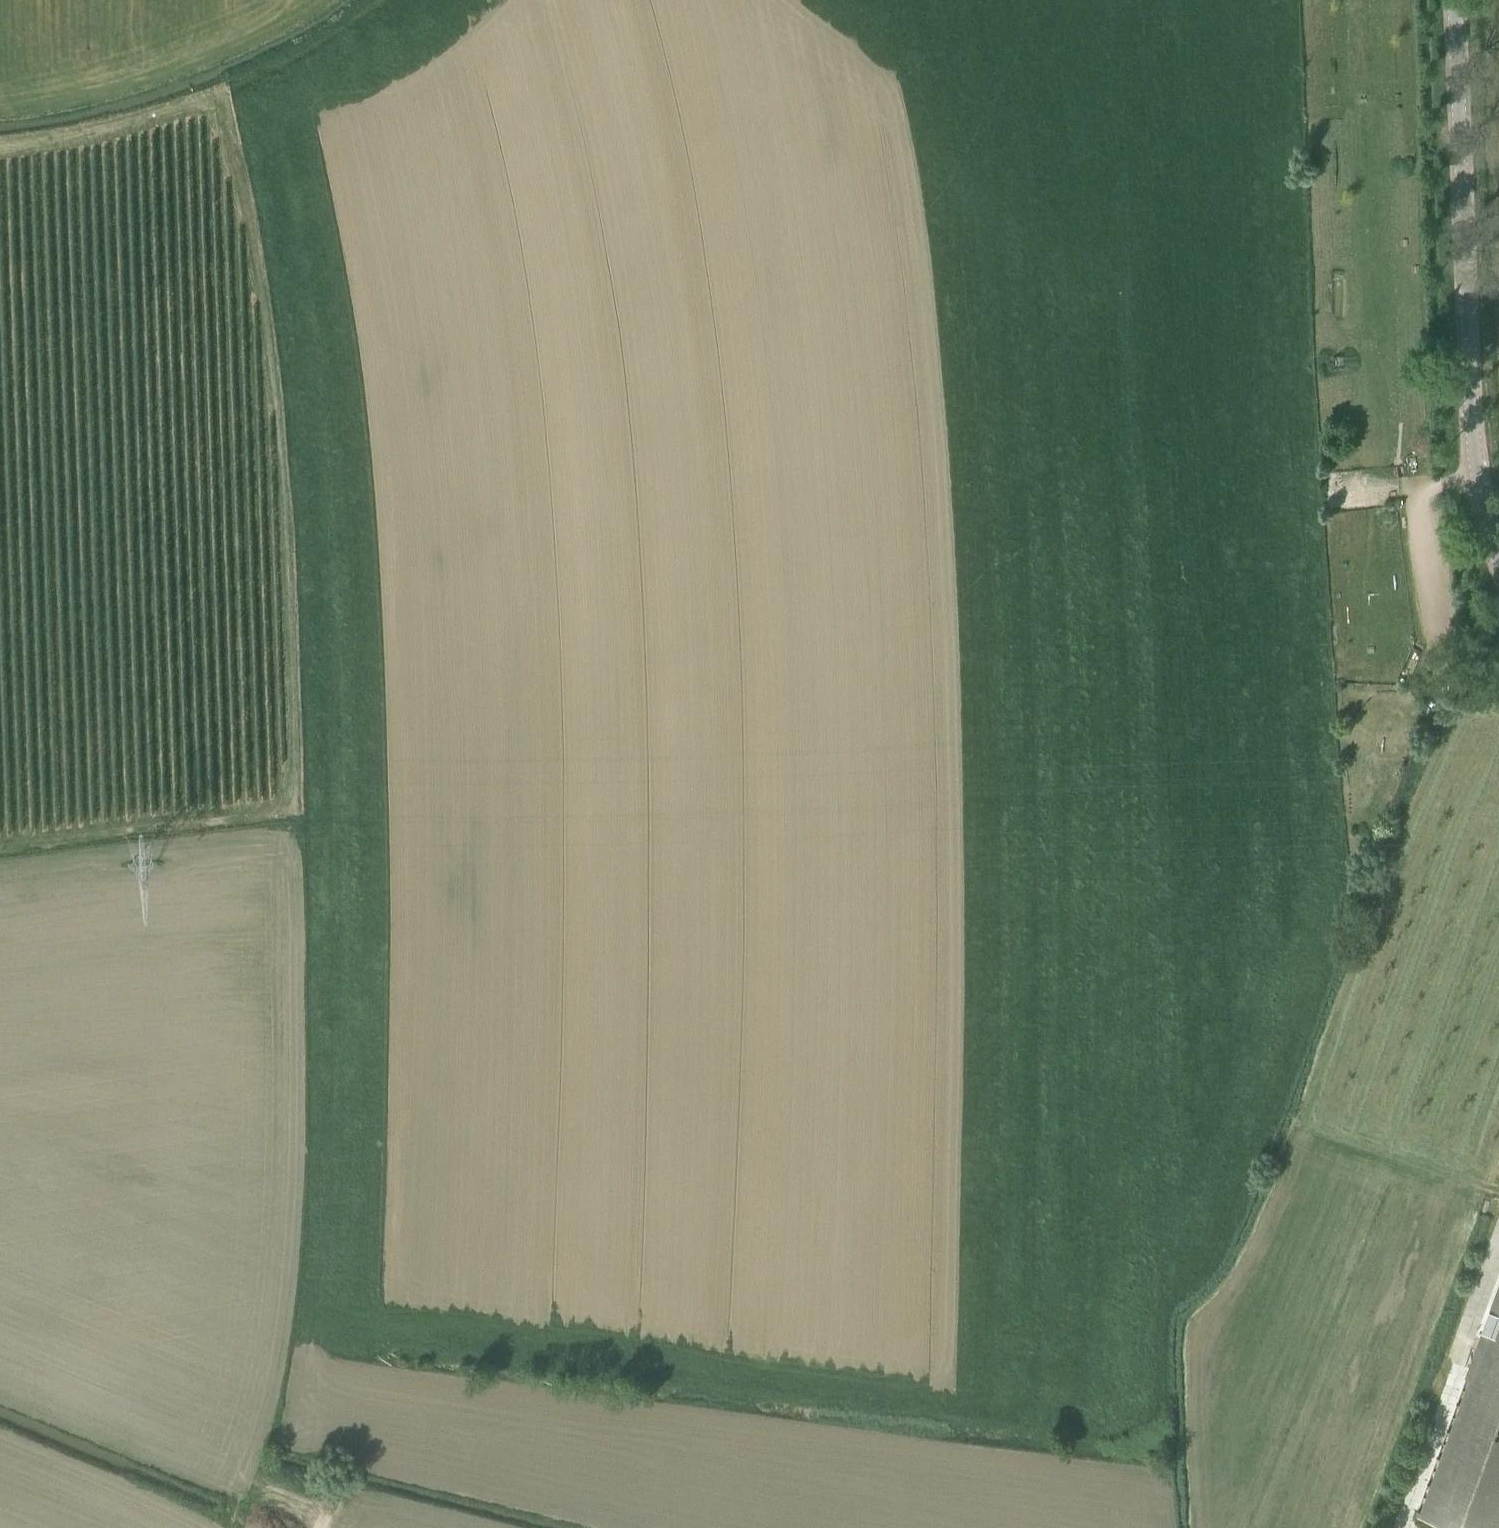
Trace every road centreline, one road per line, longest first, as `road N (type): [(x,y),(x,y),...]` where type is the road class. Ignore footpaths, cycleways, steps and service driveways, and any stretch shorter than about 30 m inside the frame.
road 1 (tertiary): [(1498,544),(1481,463),(1458,0)]

